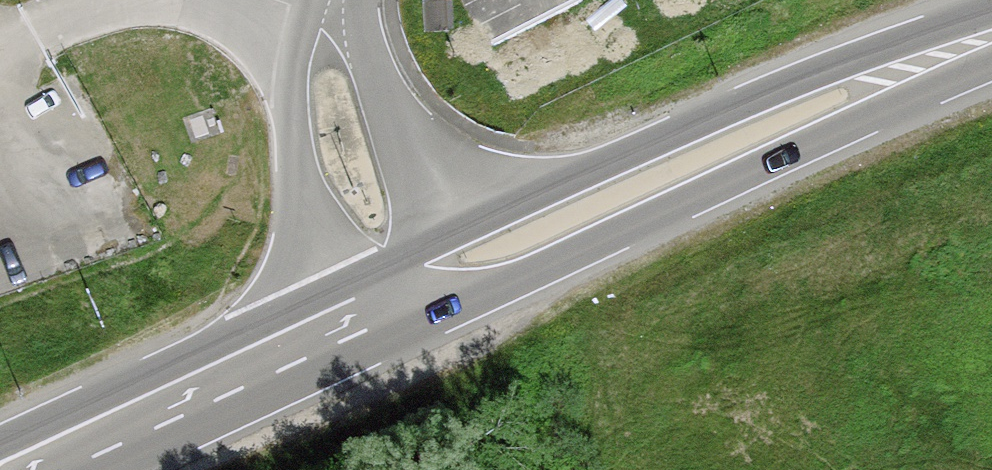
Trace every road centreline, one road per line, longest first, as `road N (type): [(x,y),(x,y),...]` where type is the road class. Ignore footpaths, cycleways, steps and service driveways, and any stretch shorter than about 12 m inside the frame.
road 1 (primary): [(437,315),(861,120),(991,49)]
road 2 (primary): [(991,23),(846,58),(438,240)]
road 3 (primary): [(325,298),(0,445)]
road 4 (residential): [(336,12),(303,57),(295,113),(299,180),(325,298)]
road 5 (primary): [(102,469),(350,356)]
road 6 (residential): [(438,240),(387,97),(336,12)]
road 7 (primary): [(438,240),(325,298)]

